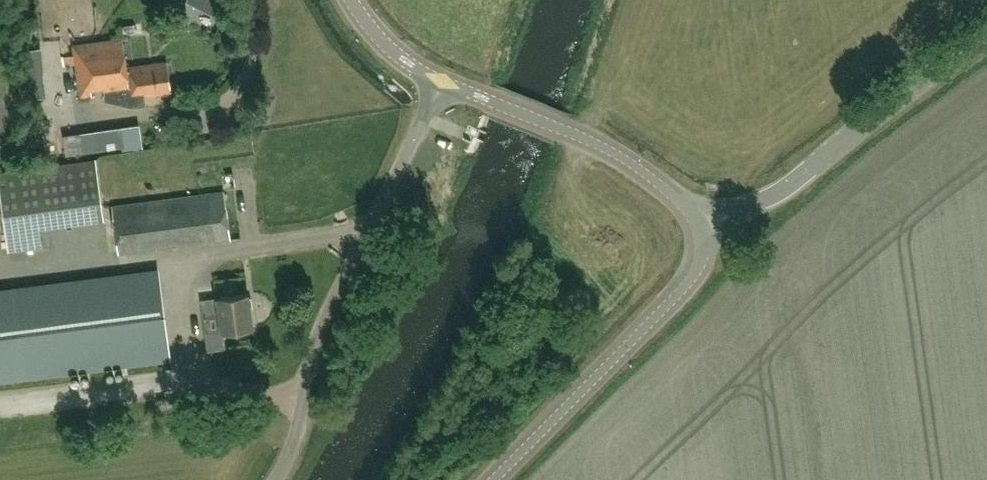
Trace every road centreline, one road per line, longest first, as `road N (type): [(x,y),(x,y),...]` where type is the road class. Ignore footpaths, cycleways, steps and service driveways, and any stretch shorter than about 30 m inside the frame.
road 1 (unclassified): [(276,479),(329,312),(442,82)]
road 2 (unclassified): [(699,222),(794,183),(986,37)]
road 3 (tertiary): [(503,479),(688,281),(701,254),(699,222)]
road 4 (tertiary): [(699,222),(604,147),(442,82)]
road 5 (tertiary): [(442,82),(395,52),(351,0)]

